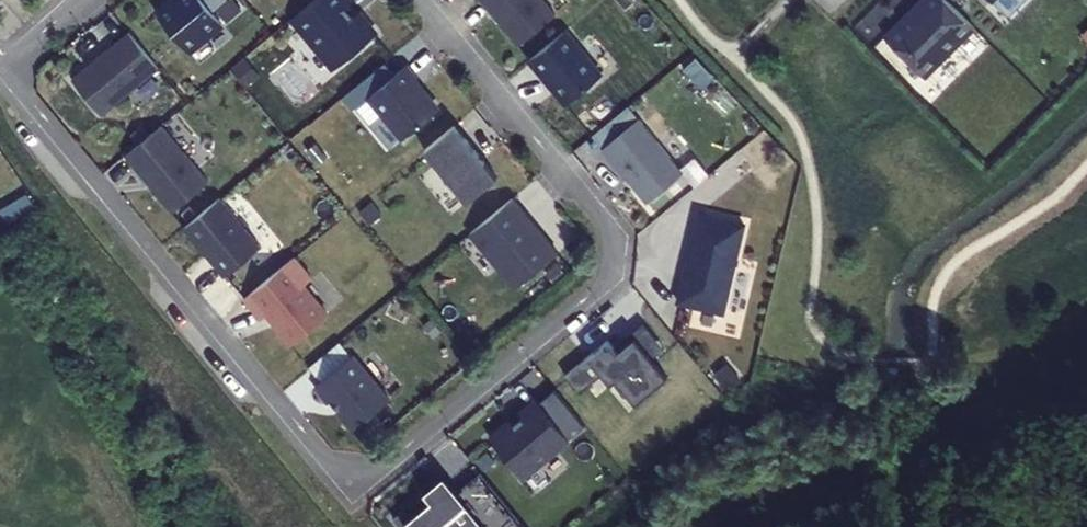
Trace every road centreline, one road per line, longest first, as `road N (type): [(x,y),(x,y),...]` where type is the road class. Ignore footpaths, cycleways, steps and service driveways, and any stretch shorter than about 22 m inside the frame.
road 1 (residential): [(5,70),(323,454),(368,468),(392,458),(599,288),(608,268),(605,221),(422,0)]
road 2 (track): [(953,430),(1012,404),(1058,399),(1086,437)]

